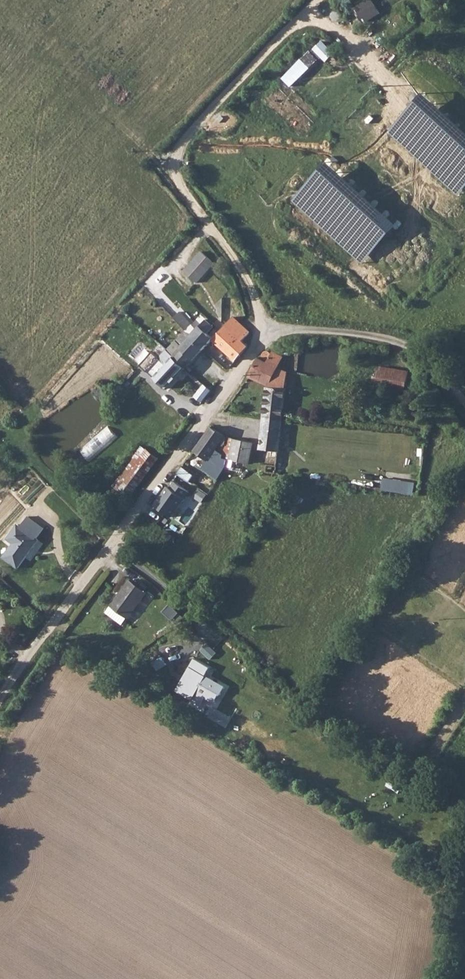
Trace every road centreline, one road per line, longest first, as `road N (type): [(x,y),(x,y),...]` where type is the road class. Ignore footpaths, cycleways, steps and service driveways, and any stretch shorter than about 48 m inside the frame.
road 1 (unclassified): [(0,700),(265,334),(309,326),(385,337),(430,355),(464,400)]
road 2 (track): [(265,334),(248,278),(174,161),(209,111),(317,0)]

